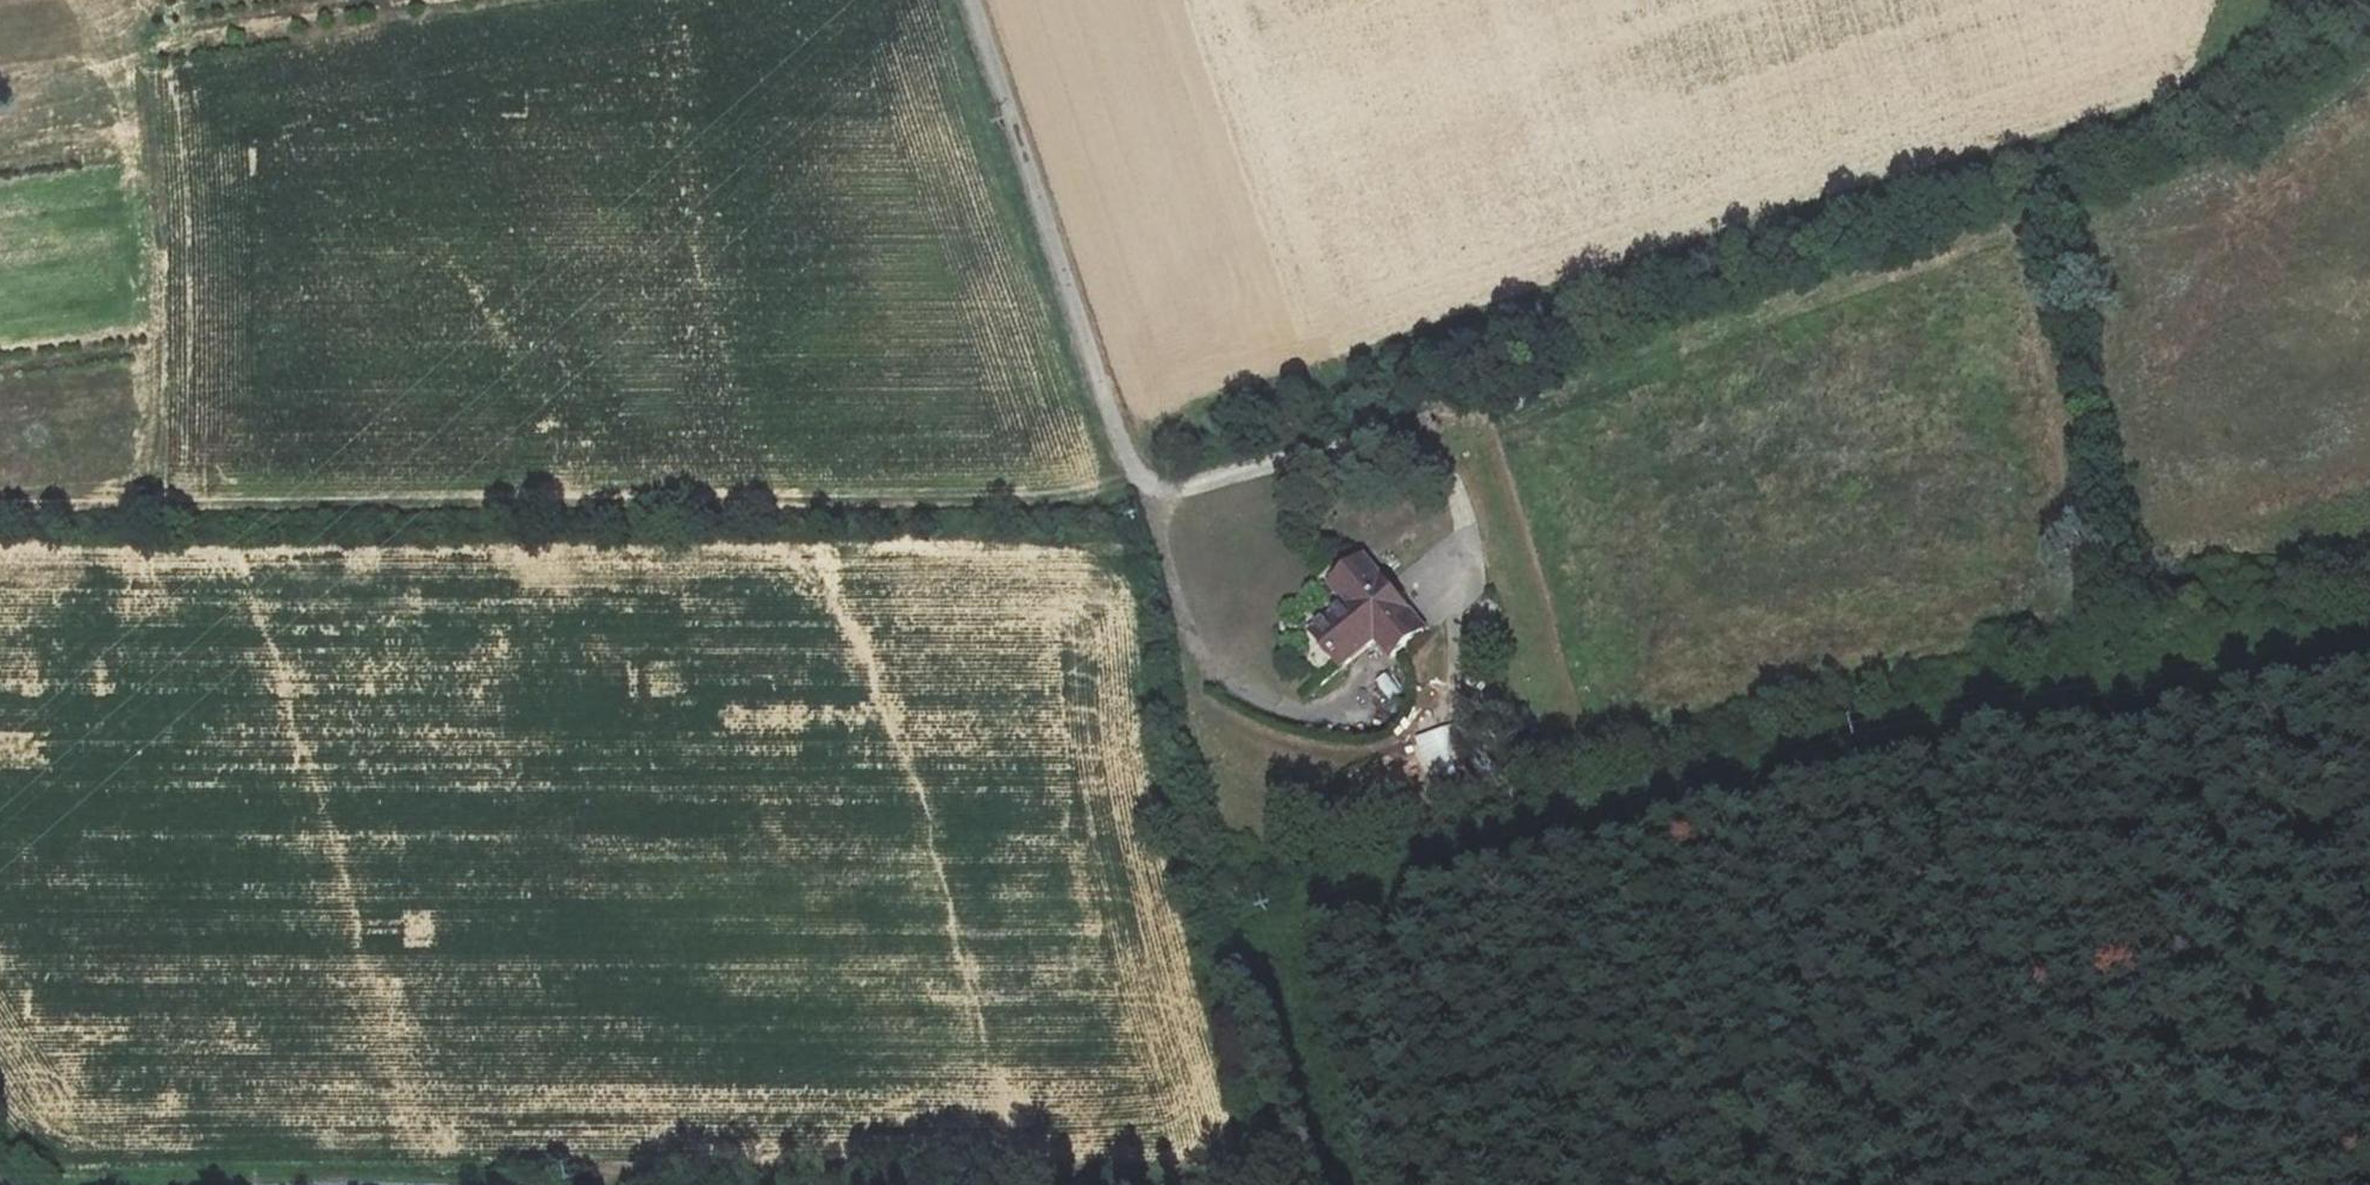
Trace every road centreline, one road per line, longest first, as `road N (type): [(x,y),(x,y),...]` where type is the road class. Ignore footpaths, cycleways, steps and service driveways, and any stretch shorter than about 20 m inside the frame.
road 1 (track): [(0,504),(1064,500),(1140,489)]
road 2 (track): [(972,0),(1140,489)]
road 3 (track): [(1140,489),(1407,438),(1444,465),(1460,511),(1461,559),(1439,589)]
road 4 (track): [(1140,489),(1195,653),(1226,686),(1304,714),(1361,705)]

